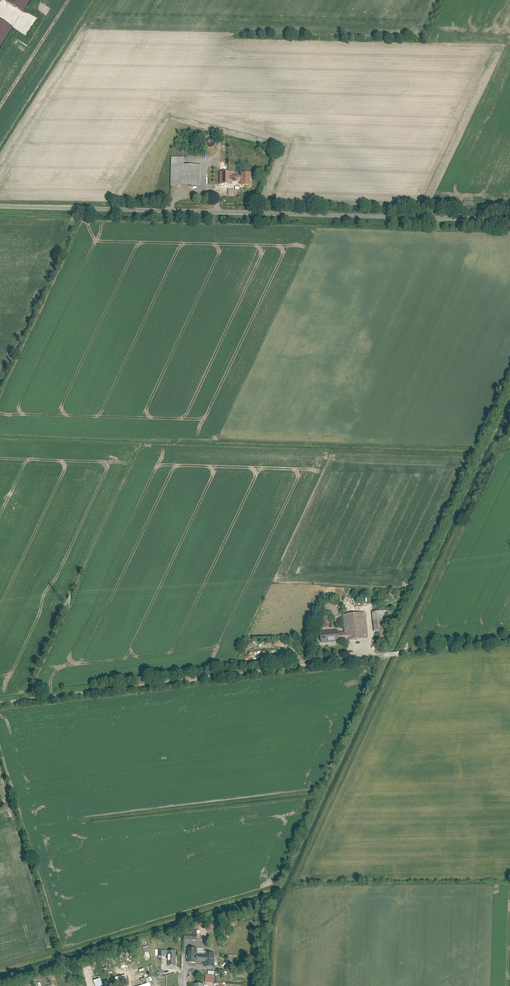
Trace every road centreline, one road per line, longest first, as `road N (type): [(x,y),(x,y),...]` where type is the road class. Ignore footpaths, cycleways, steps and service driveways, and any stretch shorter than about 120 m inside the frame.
road 1 (unclassified): [(0,704),(509,640)]
road 2 (residential): [(509,221),(0,206)]

